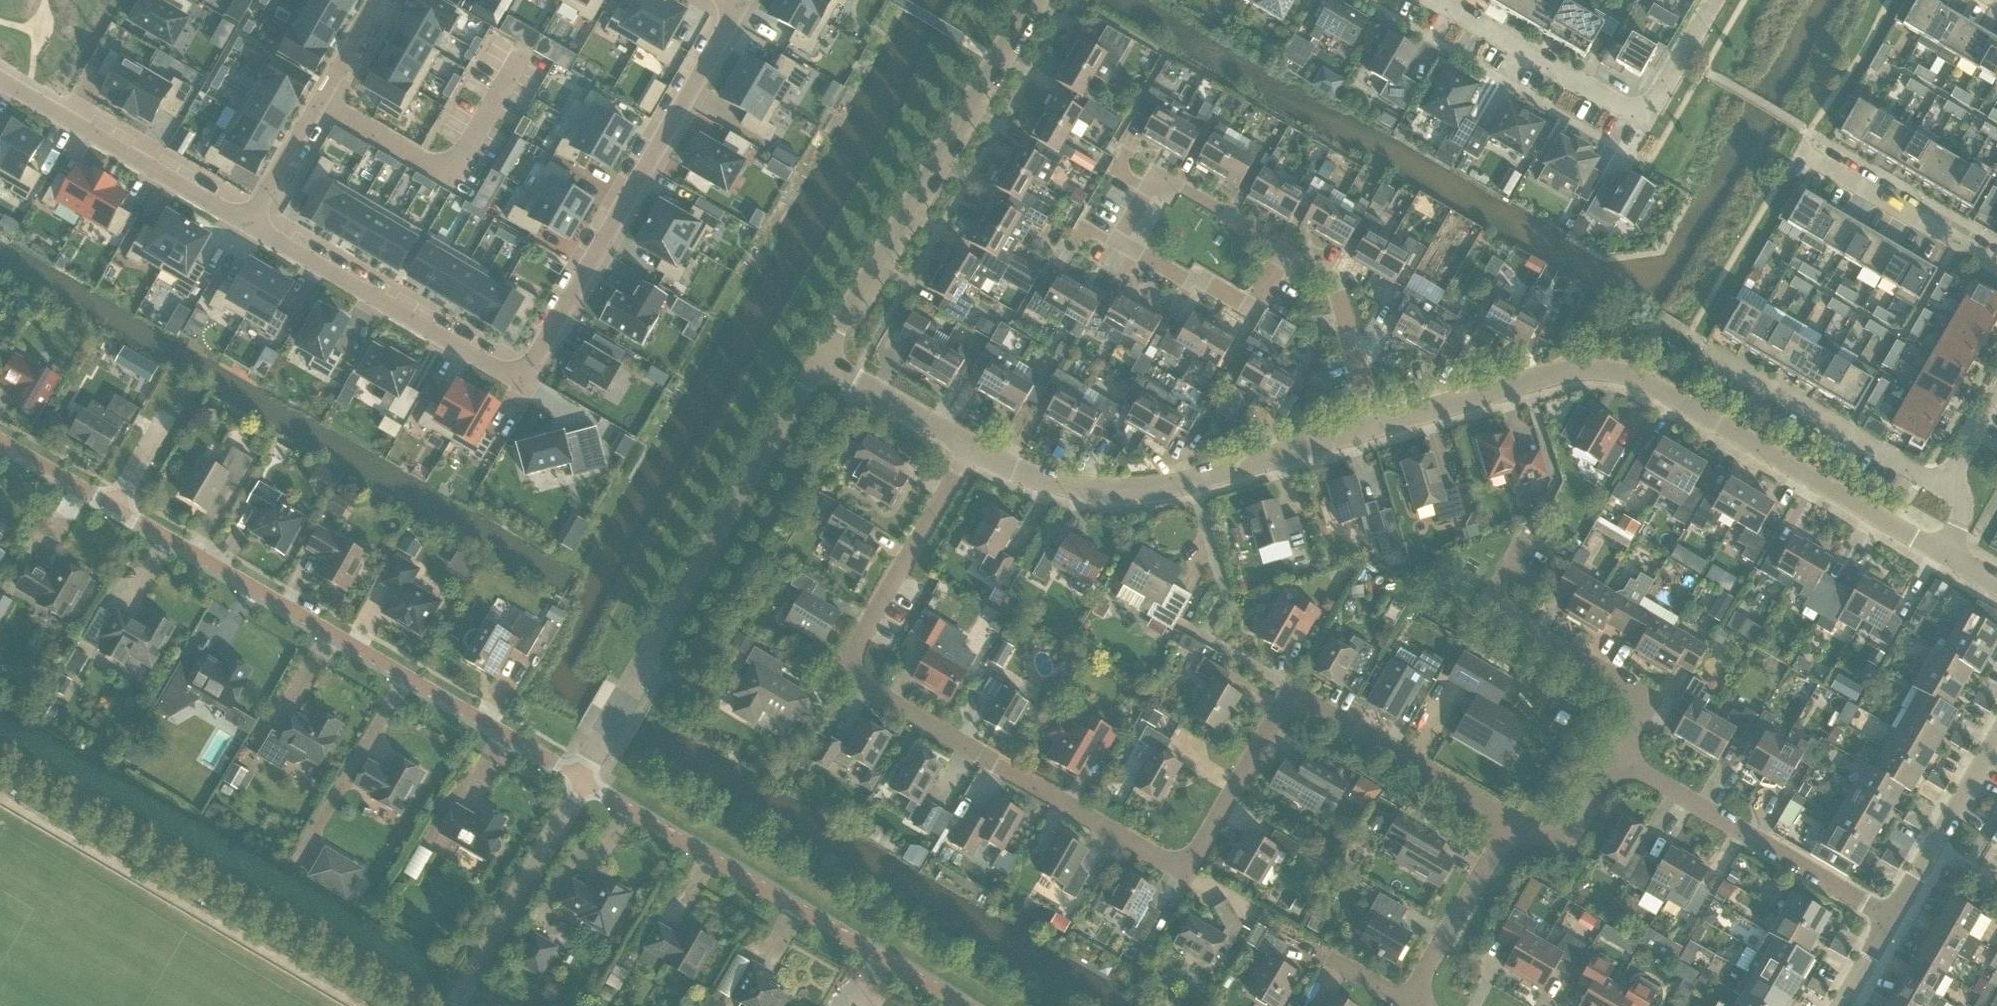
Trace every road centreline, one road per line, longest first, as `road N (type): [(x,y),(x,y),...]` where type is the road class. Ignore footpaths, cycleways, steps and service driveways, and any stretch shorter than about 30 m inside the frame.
road 1 (residential): [(1512,819),(1295,693),(1189,870),(847,653),(968,448)]
road 2 (residential): [(247,224),(521,382),(740,2)]
road 3 (residential): [(583,780),(0,438)]
road 4 (residential): [(1946,553),(1636,377),(1563,374),(1379,426)]
road 5 (unclassified): [(583,780),(821,359)]
road 6 (residential): [(966,1005),(583,780)]
road 7 (residential): [(1379,426),(1146,489),(1084,488),(968,448)]
road 8 (unclassified): [(821,359),(1034,0)]
road 9 (residential): [(1441,0),(1650,122),(1719,0)]
road 10 (residential): [(1285,255),(1156,179),(1120,241),(1170,271),(1205,276),(1257,307)]
road 11 (residential): [(1619,759),(1653,699),(1490,603),(1527,536)]
road 12 (residential): [(1891,918),(1619,759)]
road 13 (residential): [(1690,336),(1948,488)]
road 14 (residential): [(0,78),(247,224)]
road 15 (residential): [(247,224),(381,0)]
road 16 (residential): [(1996,268),(1798,153)]
road 17 (residential): [(1379,426),(1347,297),(1329,271),(1285,255)]
road 18 (residential): [(1411,1003),(1512,819)]
road 19 (residential): [(968,448),(821,359)]
road 20 (residential): [(1512,819),(1568,850),(1619,759)]
road 21 (residential): [(1934,846),(1996,739)]

